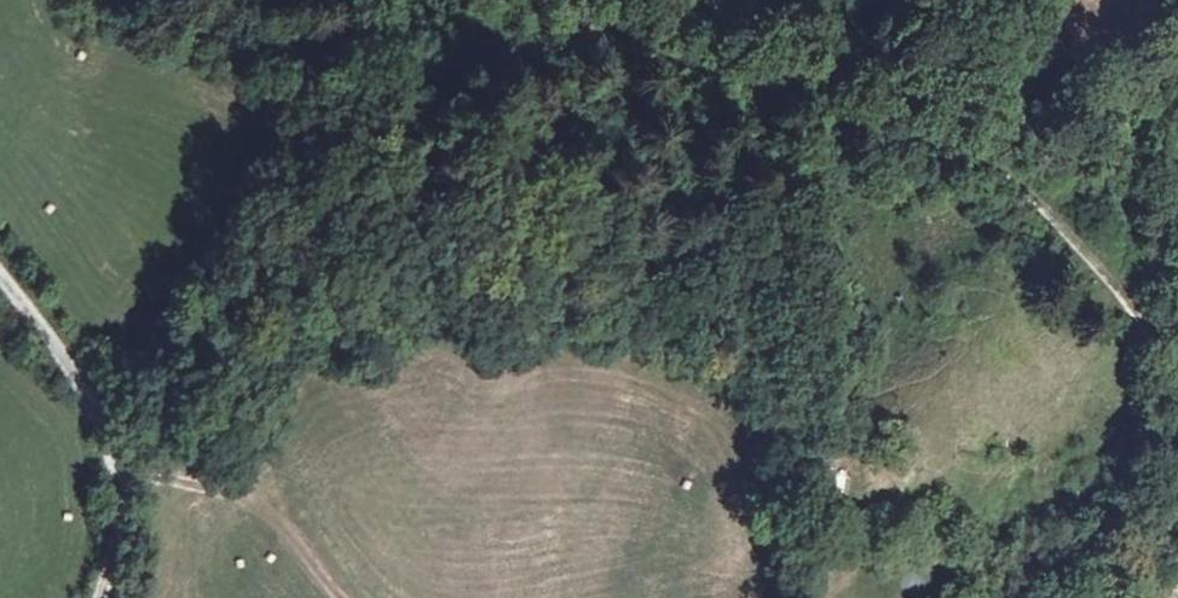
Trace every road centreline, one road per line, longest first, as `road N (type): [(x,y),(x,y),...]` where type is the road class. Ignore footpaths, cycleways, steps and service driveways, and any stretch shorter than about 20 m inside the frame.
road 1 (track): [(480,0),(911,138),(1024,198),(1132,300),(1177,372)]
road 2 (track): [(0,275),(85,384),(125,500),(102,597)]

